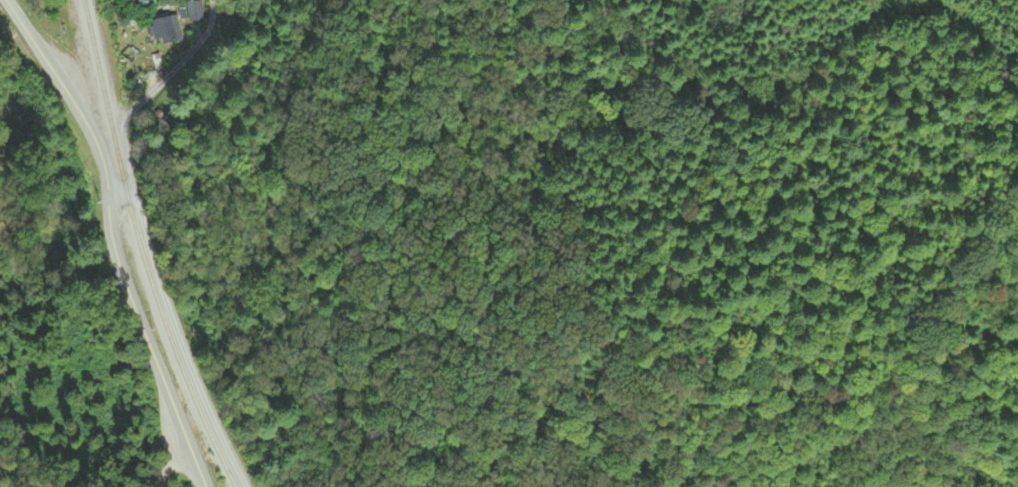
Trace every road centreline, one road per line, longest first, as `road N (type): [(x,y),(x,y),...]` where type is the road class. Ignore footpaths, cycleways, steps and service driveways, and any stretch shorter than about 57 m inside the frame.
road 1 (residential): [(246,486),(174,321),(135,191),(125,119),(217,21),(213,0)]
road 2 (tertiary): [(206,485),(119,280),(90,130),(4,0)]

